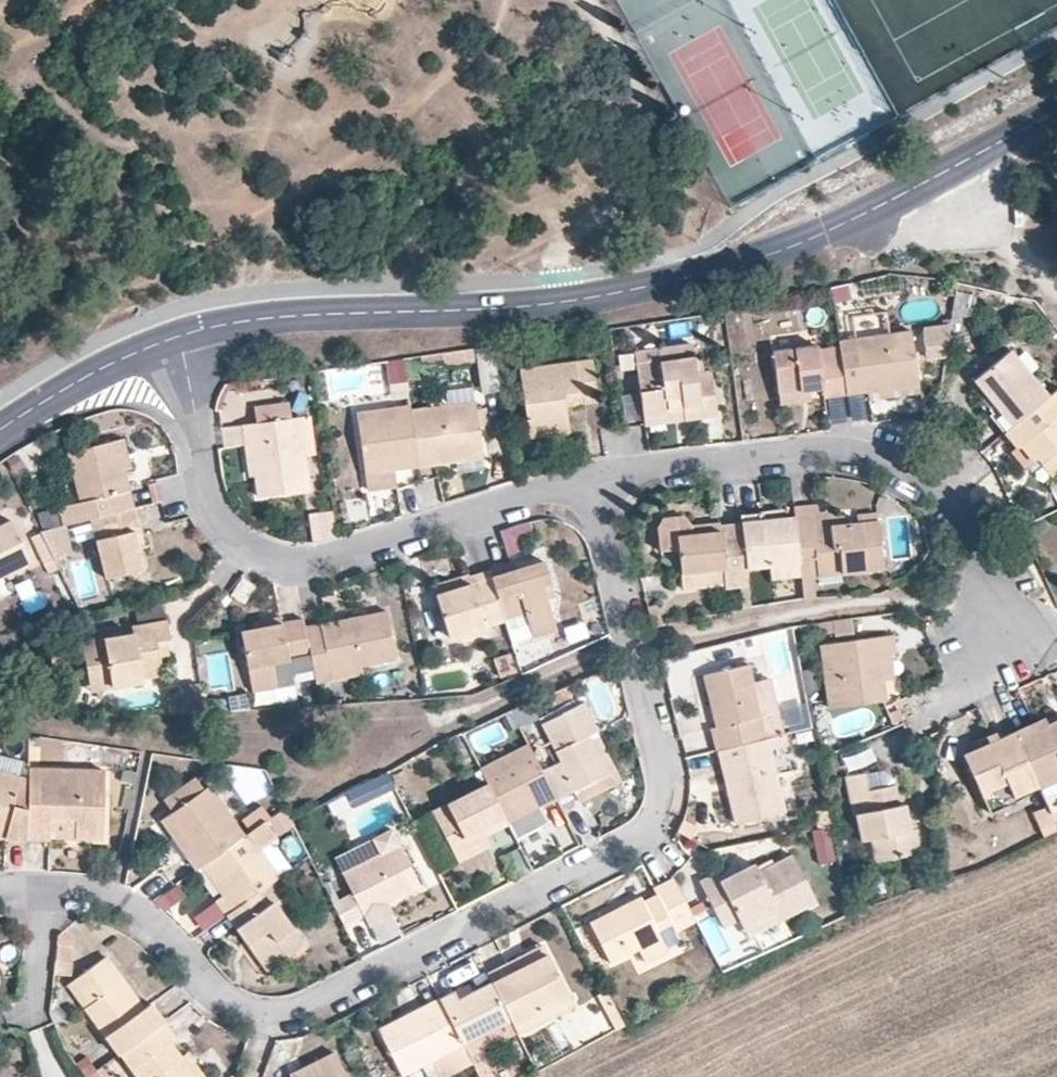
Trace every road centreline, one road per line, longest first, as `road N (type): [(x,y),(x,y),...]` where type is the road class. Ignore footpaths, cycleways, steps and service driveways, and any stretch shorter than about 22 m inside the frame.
road 1 (residential): [(47,895),(131,909),(220,998),(261,1018),(311,1010),(649,837),(663,803),(662,768),(592,485)]
road 2 (residential): [(183,332),(305,311),(582,297),(747,261),(898,198),(1056,112)]
road 3 (residential): [(183,332),(219,508),(245,548),(308,564),(592,485)]
road 4 (residential): [(592,485),(839,449),(873,451),(953,488),(1002,631)]
road 5 (residential): [(0,428),(88,375),(183,332)]

